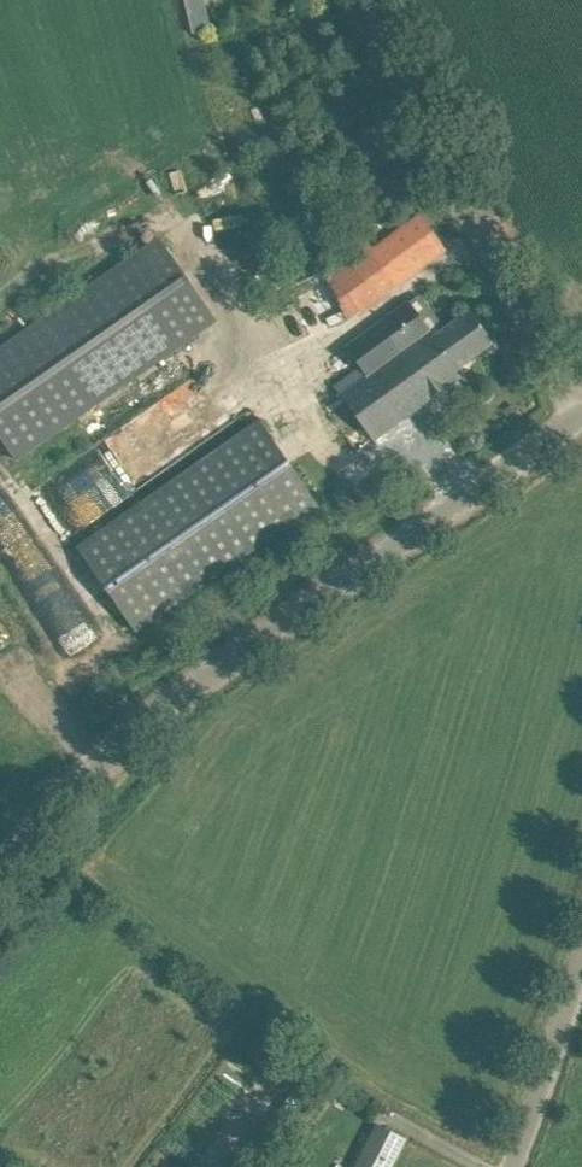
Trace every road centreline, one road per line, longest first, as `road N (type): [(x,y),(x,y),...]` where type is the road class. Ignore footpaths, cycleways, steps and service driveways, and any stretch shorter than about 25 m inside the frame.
road 1 (unclassified): [(0,860),(102,749),(188,674),(581,409)]
road 2 (unclassified): [(581,394),(543,355),(374,0)]
road 3 (unclassified): [(509,1166),(581,962)]

